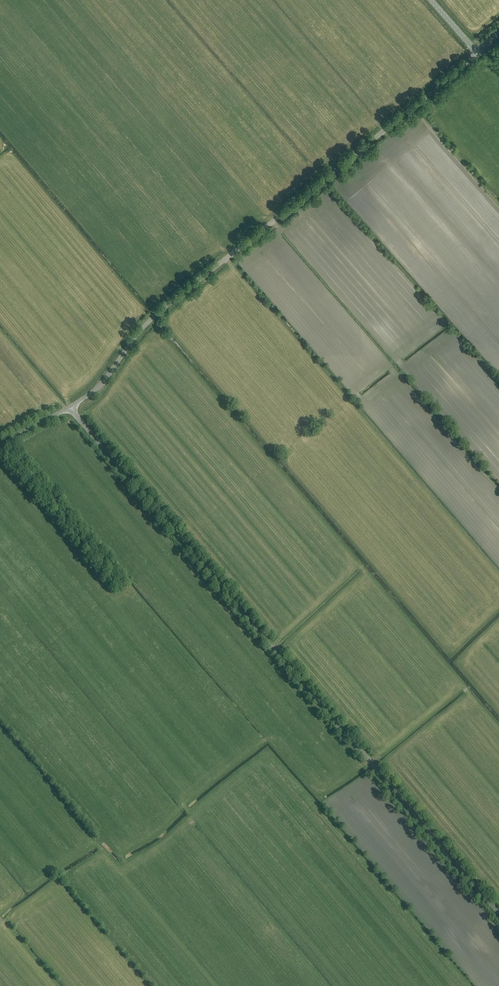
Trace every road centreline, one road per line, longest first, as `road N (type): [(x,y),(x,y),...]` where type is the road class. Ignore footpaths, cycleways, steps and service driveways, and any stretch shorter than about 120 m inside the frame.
road 1 (unclassified): [(498,912),(69,407)]
road 2 (unclassified): [(69,407),(100,386),(160,312),(479,54)]

